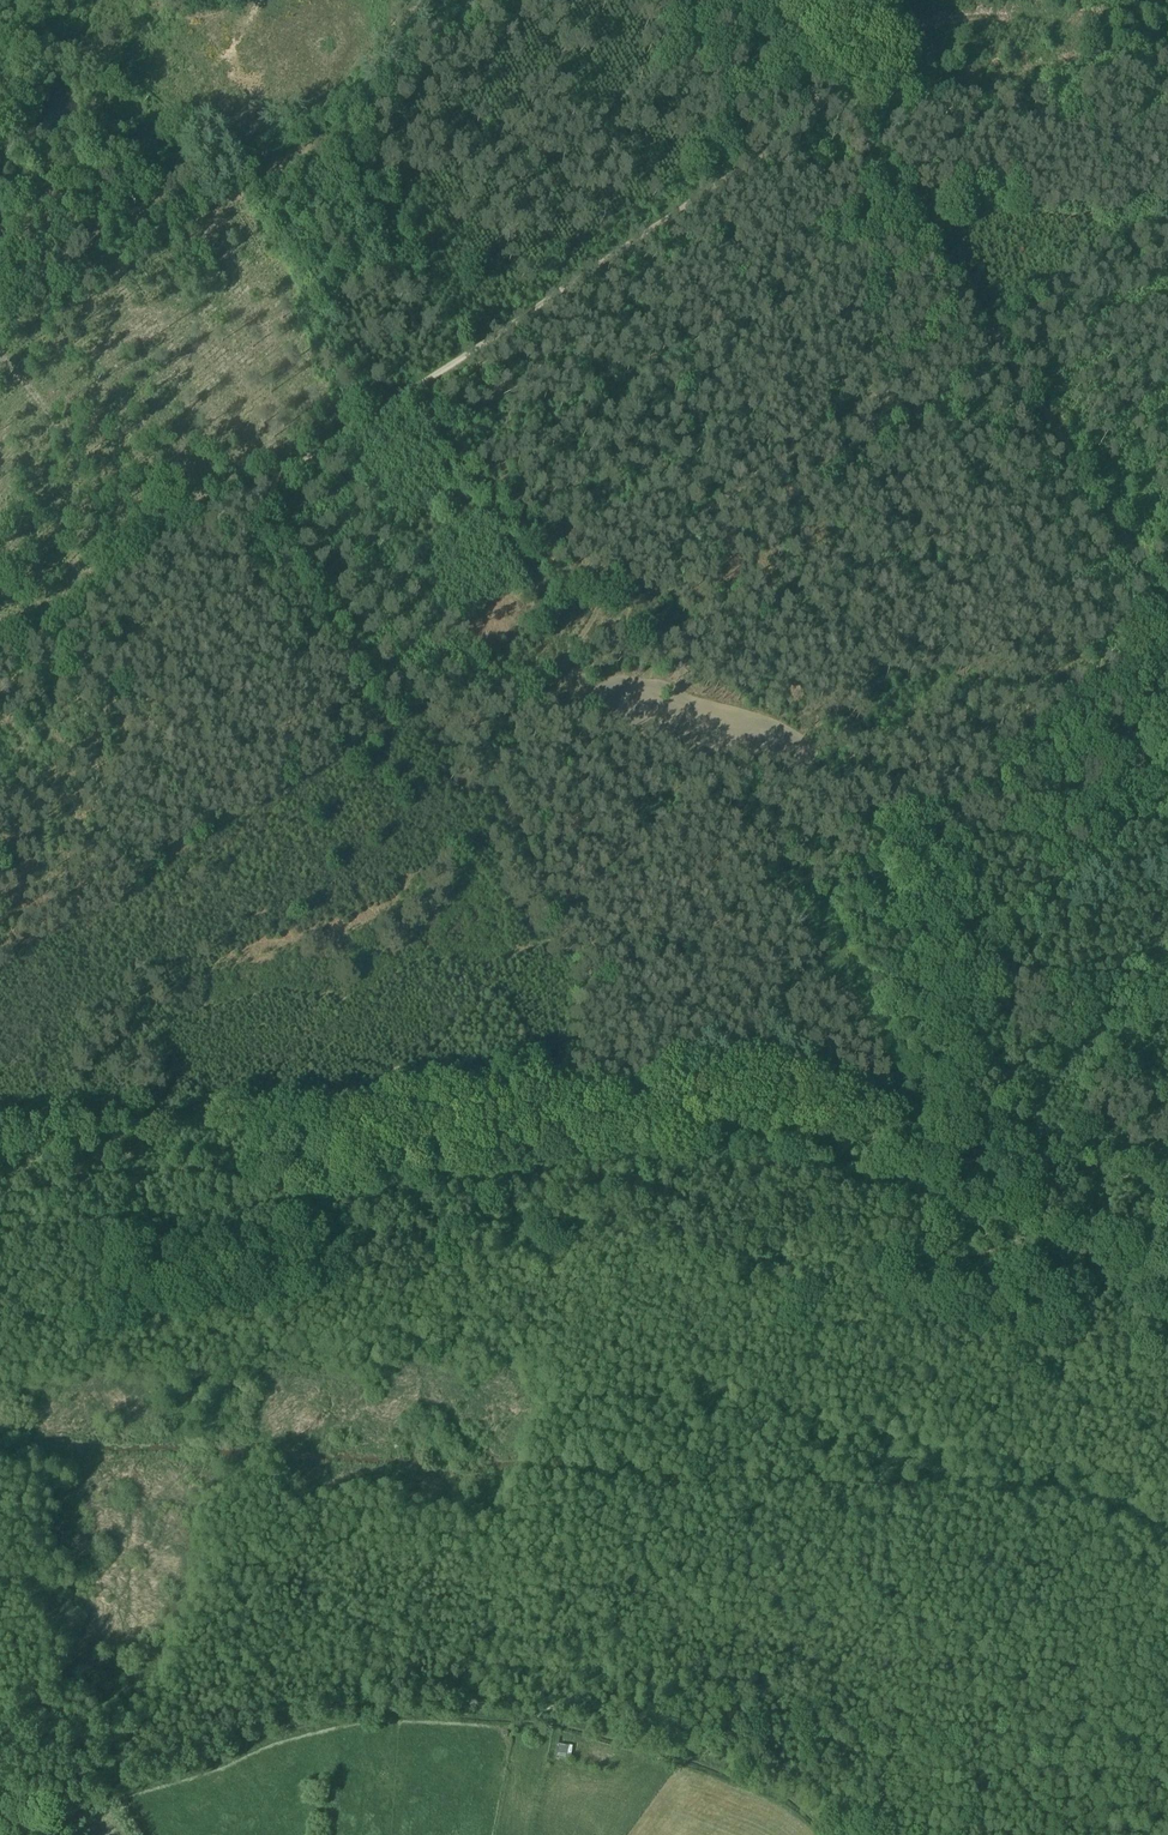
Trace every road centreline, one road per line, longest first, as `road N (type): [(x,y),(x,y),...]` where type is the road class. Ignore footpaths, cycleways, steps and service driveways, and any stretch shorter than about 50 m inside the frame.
road 1 (track): [(845,101),(0,663)]
road 2 (track): [(1167,603),(845,101)]
road 3 (track): [(1167,1010),(1131,1042),(1102,1108),(1018,1165)]

